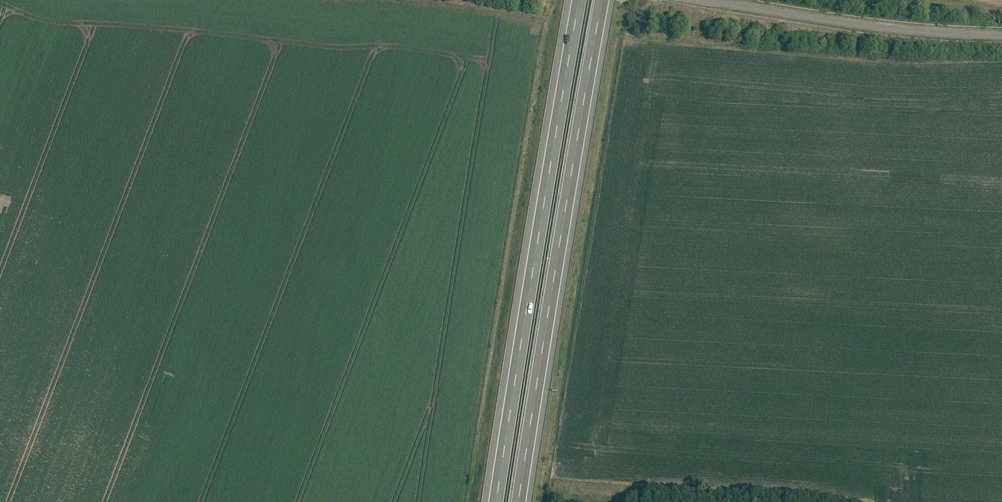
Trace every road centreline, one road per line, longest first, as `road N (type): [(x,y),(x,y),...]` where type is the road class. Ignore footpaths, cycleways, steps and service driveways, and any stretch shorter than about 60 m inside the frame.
road 1 (motorway): [(519,501),(602,0)]
road 2 (motorway): [(580,0),(497,501)]
road 3 (unclassified): [(1001,36),(884,30),(683,0)]

